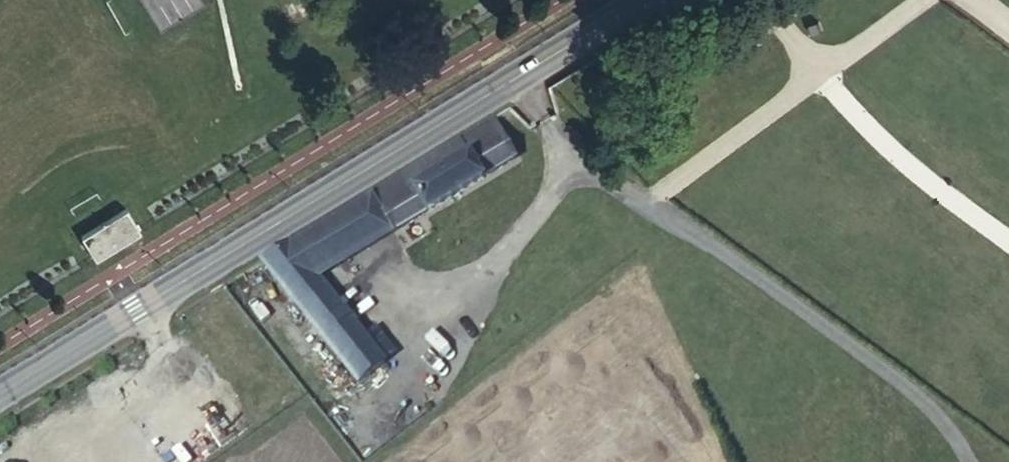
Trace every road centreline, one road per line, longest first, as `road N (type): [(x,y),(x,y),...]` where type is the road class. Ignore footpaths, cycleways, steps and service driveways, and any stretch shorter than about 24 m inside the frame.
road 1 (tertiary): [(643,0),(0,393)]

